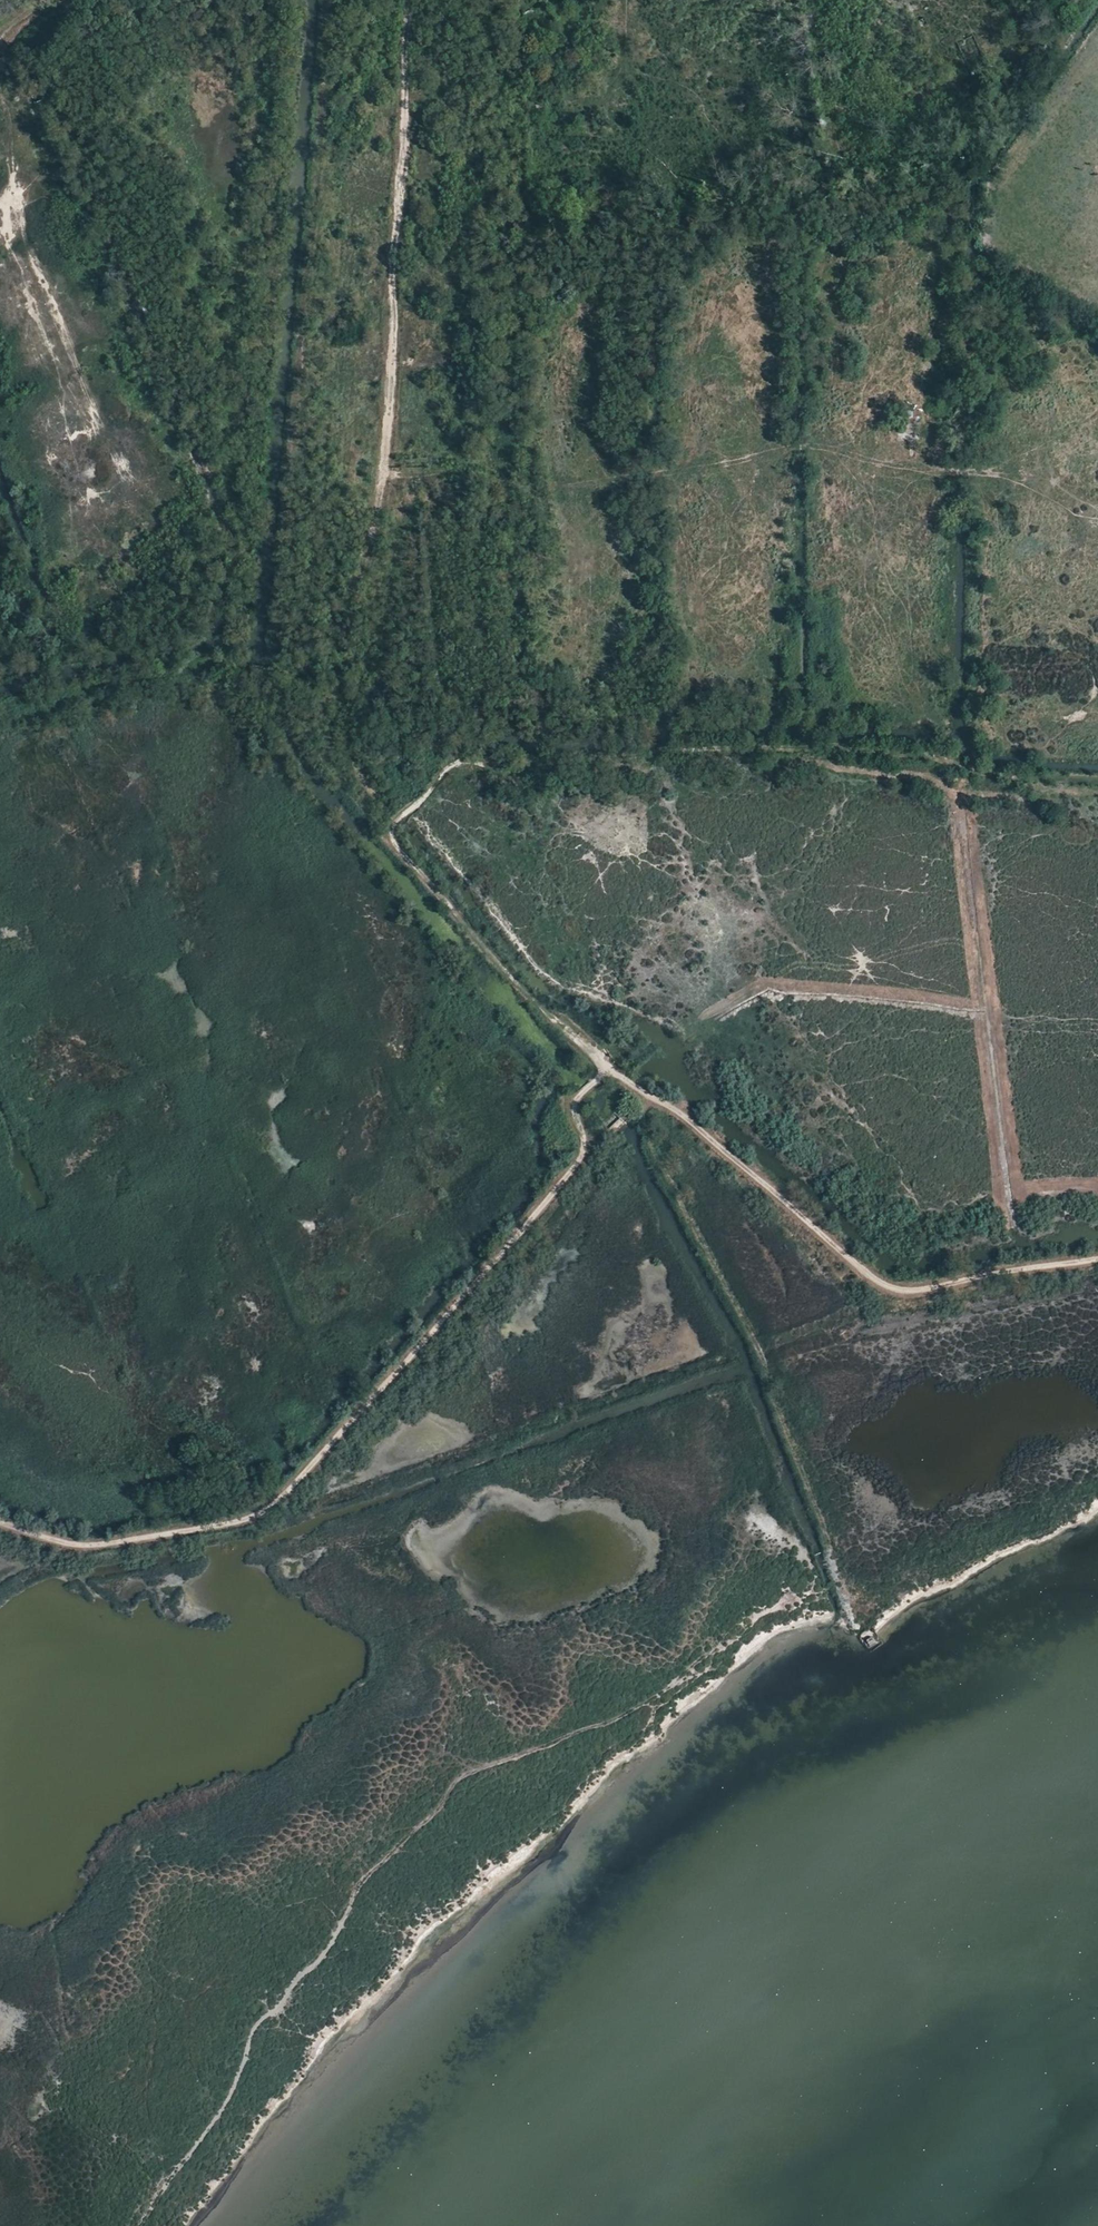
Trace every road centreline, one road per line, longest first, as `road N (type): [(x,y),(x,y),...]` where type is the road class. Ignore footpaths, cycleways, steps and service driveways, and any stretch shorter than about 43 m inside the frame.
road 1 (track): [(0,1526),(82,1549),(255,1517),(279,1499),(587,1148),(573,1112),(606,1074),(633,1084),(893,1290),(913,1293),(1097,1261)]
road 2 (track): [(409,0),(376,521)]
road 3 (track): [(422,798),(391,838),(606,1074)]

